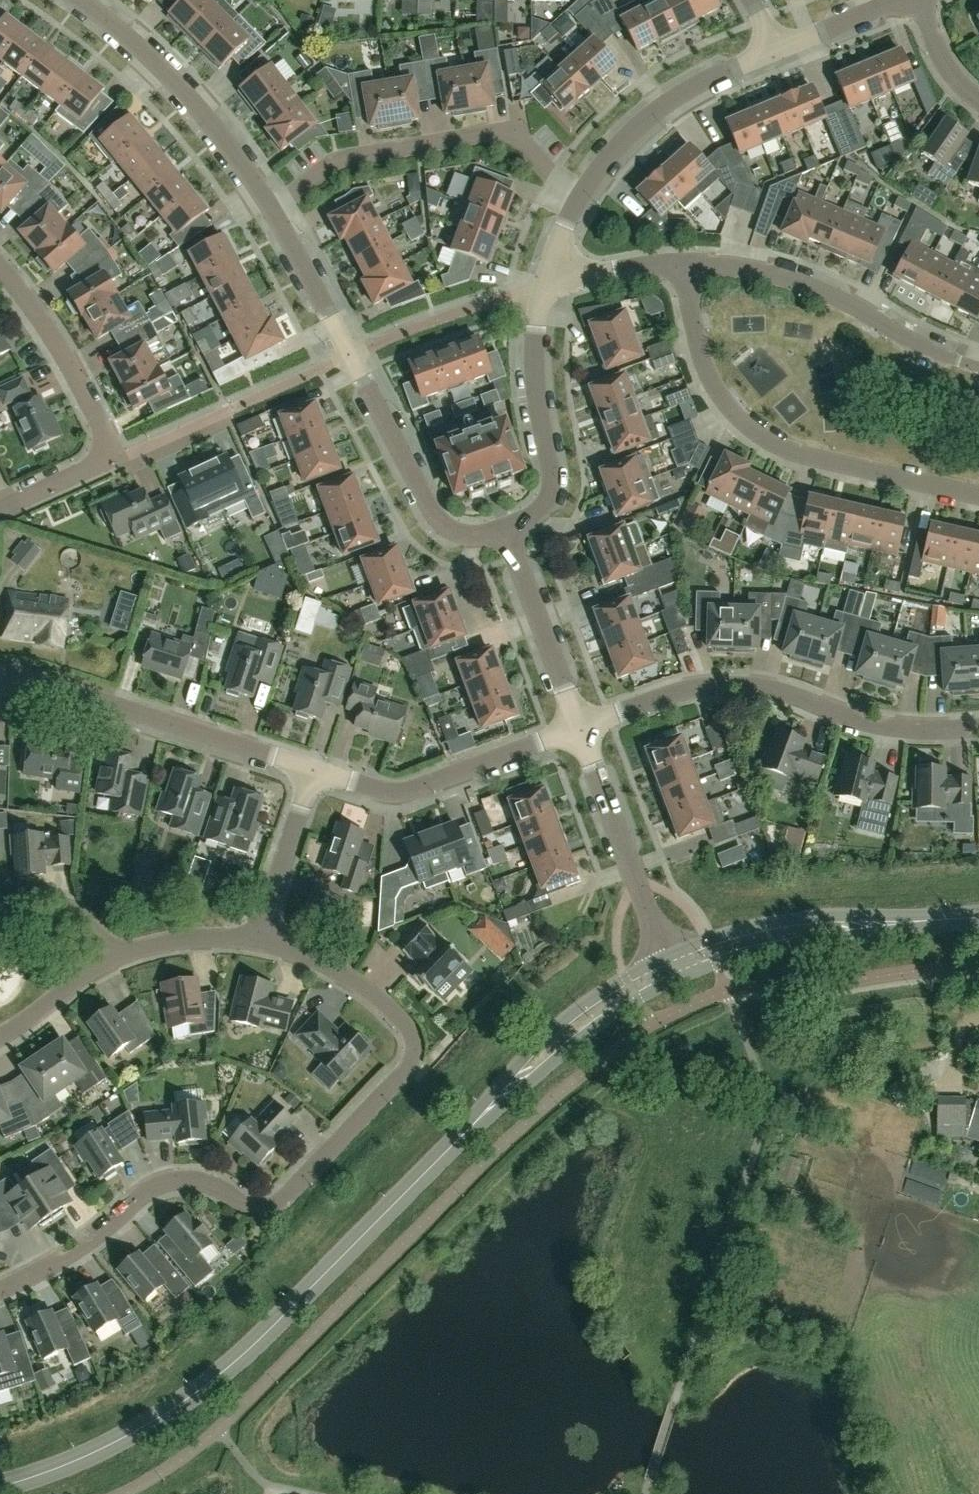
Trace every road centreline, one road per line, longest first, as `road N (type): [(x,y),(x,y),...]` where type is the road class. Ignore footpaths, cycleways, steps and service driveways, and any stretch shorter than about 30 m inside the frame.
road 1 (residential): [(261,940),(349,977),(386,1003),(413,1034),(406,1071),(277,1204),(244,1206),(201,1181),(170,1181),(62,1259),(0,1291)]
road 2 (tertiary): [(0,1486),(82,1458),(215,1378),(485,1112)]
road 3 (residential): [(506,530),(477,539),(451,535),(428,513),(271,209)]
road 4 (residential): [(685,262),(699,351),(724,405),(744,426),(792,452),(978,497)]
road 5 (residential): [(577,728),(695,688),(740,685),(894,728),(978,728)]
road 6 (residential): [(271,209),(336,164),(497,132),(513,134),(581,199)]
road 7 (residential): [(312,769),(39,682),(0,677)]
road 8 (residential): [(685,262),(791,280),(978,367)]
road 9 (residential): [(271,209),(184,91),(82,0)]
road 10 (residential): [(577,728),(409,792),(312,769)]
road 11 (residential): [(506,530),(537,514),(550,476),(537,407),(537,331),(547,285)]
road 12 (tertiary): [(913,921),(795,919),(666,956)]
road 13 (residential): [(581,199),(631,137),(669,105),(774,48)]
road 14 (tertiary): [(675,978),(765,949),(913,921)]
road 15 (residential): [(666,956),(577,728)]
road 16 (tertiary): [(666,956),(549,1032),(485,1112)]
road 17 (tertiary): [(485,1112),(617,1012),(675,978)]
road 18 (residential): [(0,269),(74,373),(101,427),(100,460)]
road 19 (residential): [(577,728),(506,530)]
road 20 (residential): [(261,940),(312,769)]
road 21 (residential): [(117,957),(175,940),(261,940)]
road 22 (residential): [(100,460),(131,461),(234,409)]
road 23 (residential): [(0,1037),(117,957)]
road 24 (residential): [(547,285),(685,262)]
road 25 (residential): [(117,957),(77,911),(0,918)]
road 26 (residential): [(774,48),(903,0)]

